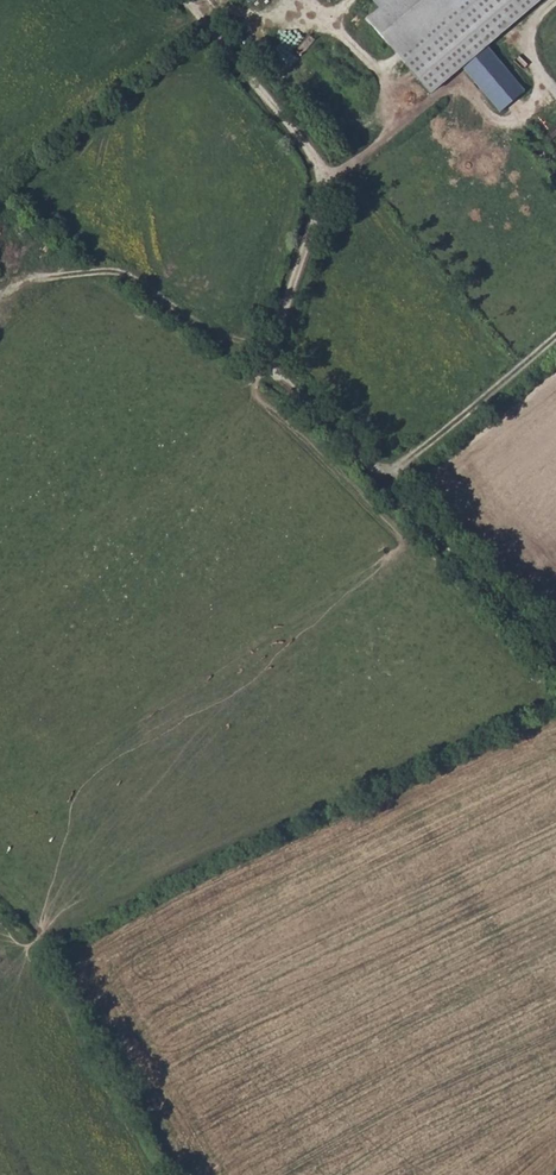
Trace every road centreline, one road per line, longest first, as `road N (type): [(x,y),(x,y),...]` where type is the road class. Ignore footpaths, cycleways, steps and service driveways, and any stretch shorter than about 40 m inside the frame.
road 1 (track): [(555,661),(273,368),(322,174),(184,0)]
road 2 (track): [(273,368),(118,273),(48,277),(8,295)]
road 3 (track): [(322,174),(348,169),(546,0)]
road 4 (track): [(193,12),(221,3),(282,43),(322,38),(339,23),(405,120)]

